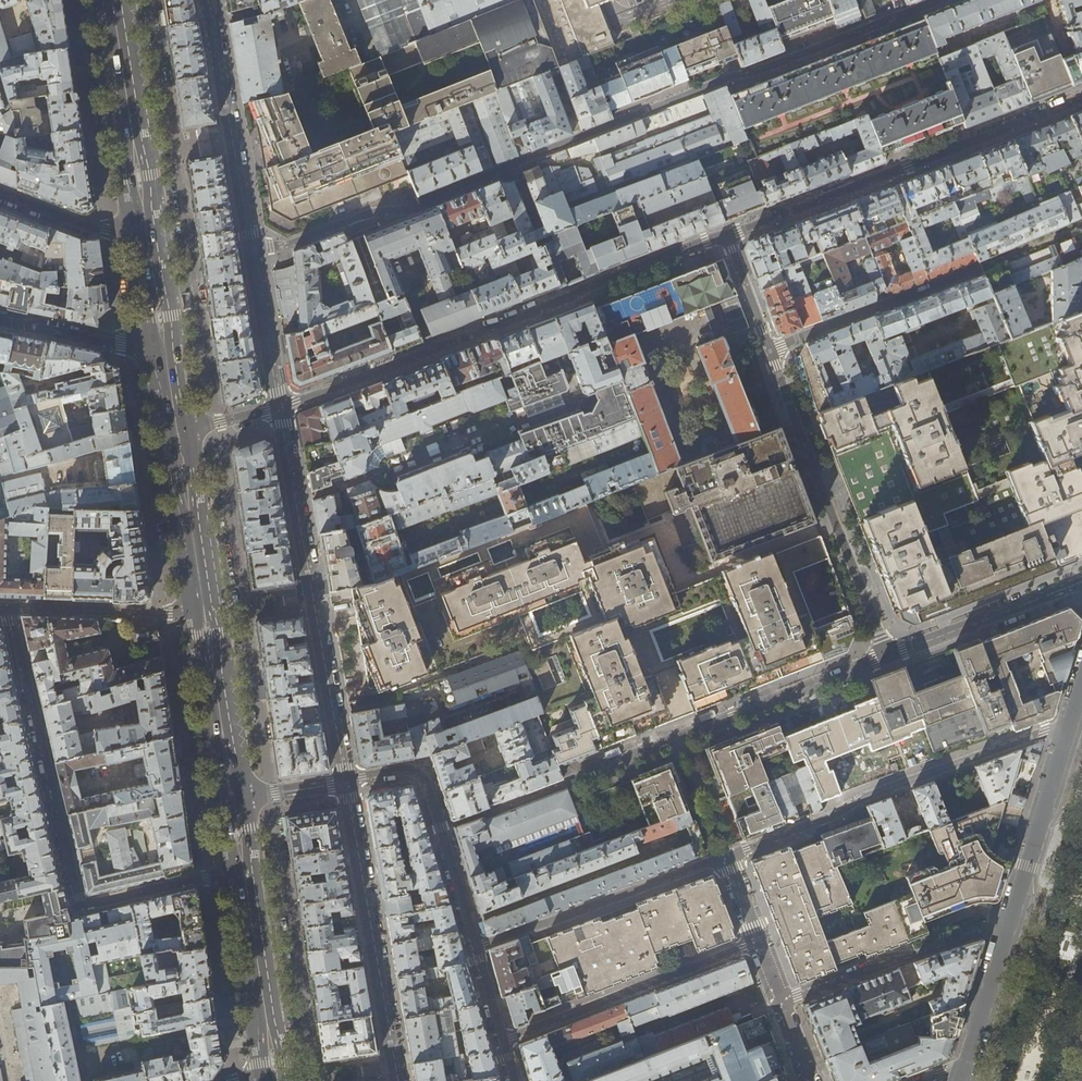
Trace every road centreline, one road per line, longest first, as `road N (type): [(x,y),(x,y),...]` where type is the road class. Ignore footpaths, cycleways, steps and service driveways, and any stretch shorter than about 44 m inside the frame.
road 1 (residential): [(781,1002),(726,856),(1073,721)]
road 2 (residential): [(724,236),(280,408)]
road 3 (residential): [(245,871),(79,903),(7,608)]
road 4 (residential): [(210,0),(280,408)]
road 5 (residential): [(515,1080),(428,784),(405,767),(346,782)]
road 6 (residential): [(1081,98),(724,236)]
road 7 (residential): [(280,408),(346,782)]
road 8 (residential): [(889,656),(768,350)]
road 9 (residential): [(346,782),(397,1080)]
road 10 (residential): [(619,762),(889,656)]
road 11 (residential): [(781,1002),(898,956),(984,934),(1006,940)]
road 12 (primary): [(148,233),(112,0)]
road 13 (tertiary): [(1073,721),(1006,940)]
road 14 (residential): [(768,350),(980,268)]
road 15 (primary): [(275,1080),(245,871)]
road 16 (residential): [(889,656),(1081,583)]
road 17 (residential): [(7,608),(204,609)]
road 18 (primary): [(233,800),(204,609)]
road 19 (primary): [(204,609),(179,437)]
road 20 (residential): [(165,340),(122,345),(0,318)]
road 21 (tertiary): [(0,193),(97,229),(148,233)]
road 22 (tertiary): [(1006,940),(967,1064)]
road 23 (residential): [(768,350),(724,236)]

